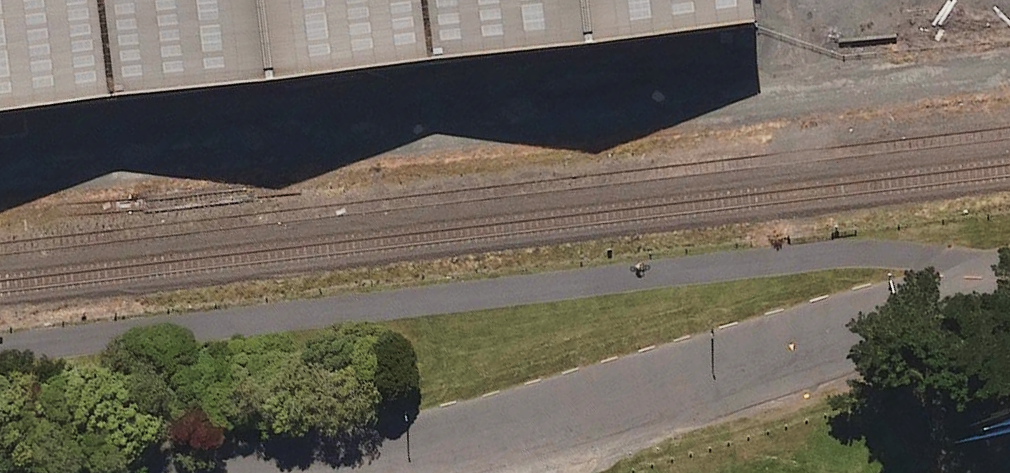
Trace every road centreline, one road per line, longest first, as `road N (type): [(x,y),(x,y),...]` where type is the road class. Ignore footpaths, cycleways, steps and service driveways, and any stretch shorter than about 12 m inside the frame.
road 1 (track): [(0,152),(1009,67)]
road 2 (unclassified): [(392,472),(526,442),(1009,302)]

